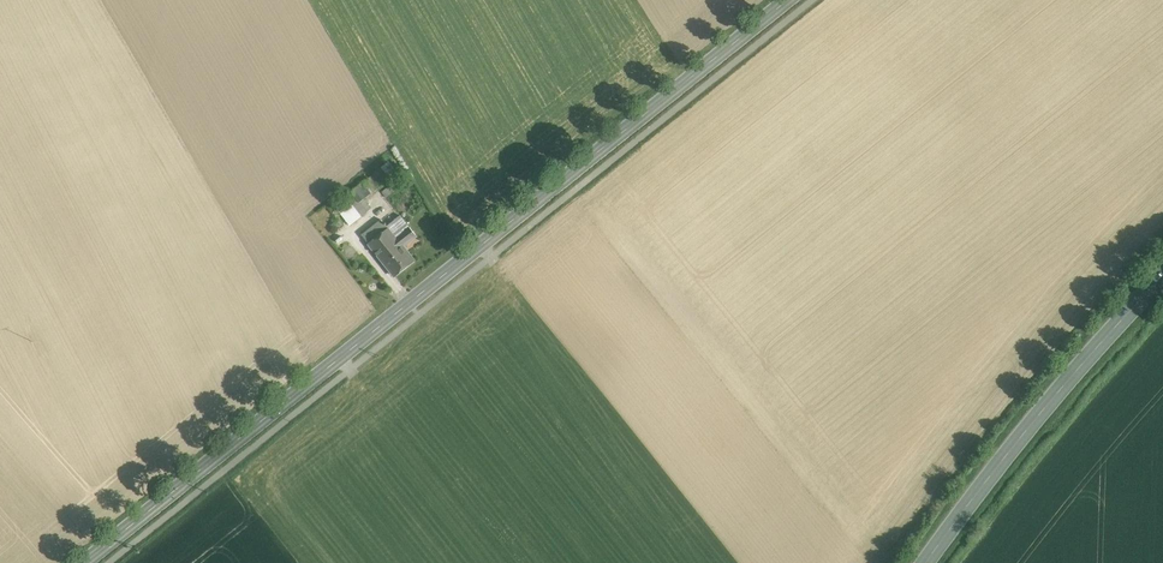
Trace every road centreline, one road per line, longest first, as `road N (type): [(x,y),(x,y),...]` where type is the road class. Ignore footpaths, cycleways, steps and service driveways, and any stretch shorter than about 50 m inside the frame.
road 1 (tertiary): [(85,562),(788,0)]
road 2 (primary): [(1162,276),(1051,403),(929,562)]

